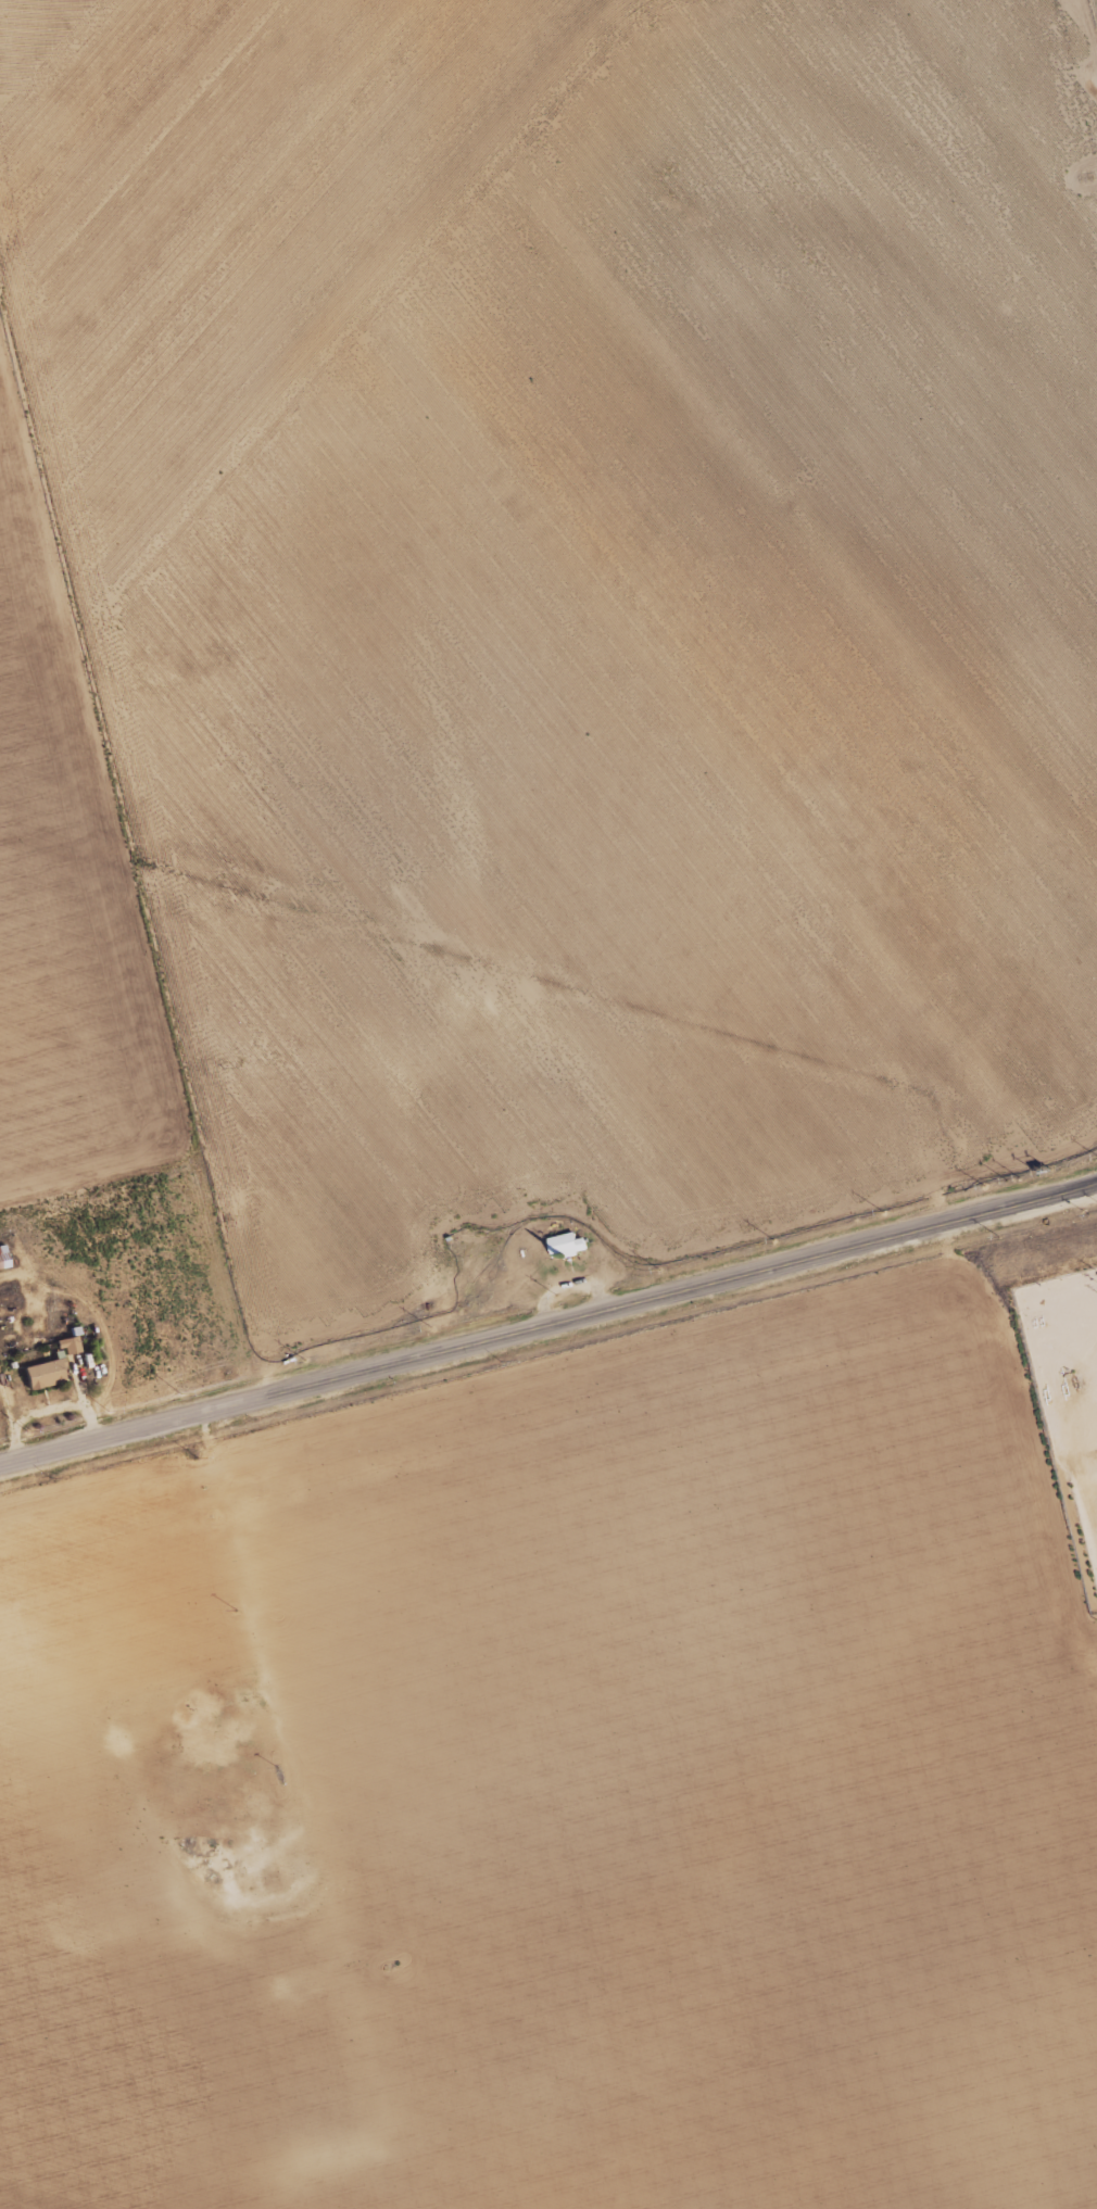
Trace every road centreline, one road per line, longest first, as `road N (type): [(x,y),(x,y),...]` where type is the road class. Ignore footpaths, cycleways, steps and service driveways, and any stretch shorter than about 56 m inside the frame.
road 1 (secondary): [(1096,1185),(0,1464)]

